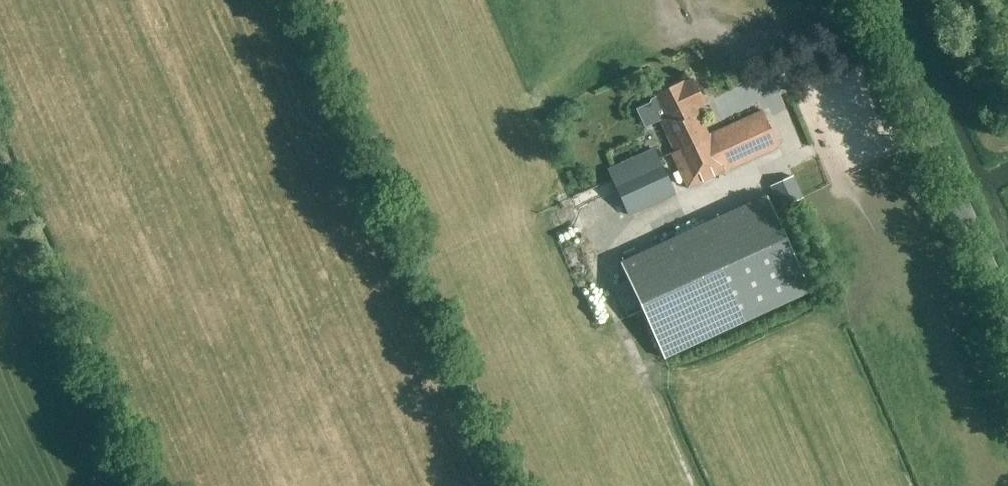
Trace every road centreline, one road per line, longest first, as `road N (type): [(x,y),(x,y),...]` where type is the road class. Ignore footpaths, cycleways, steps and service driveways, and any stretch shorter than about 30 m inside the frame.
road 1 (unclassified): [(1007,308),(872,0)]

